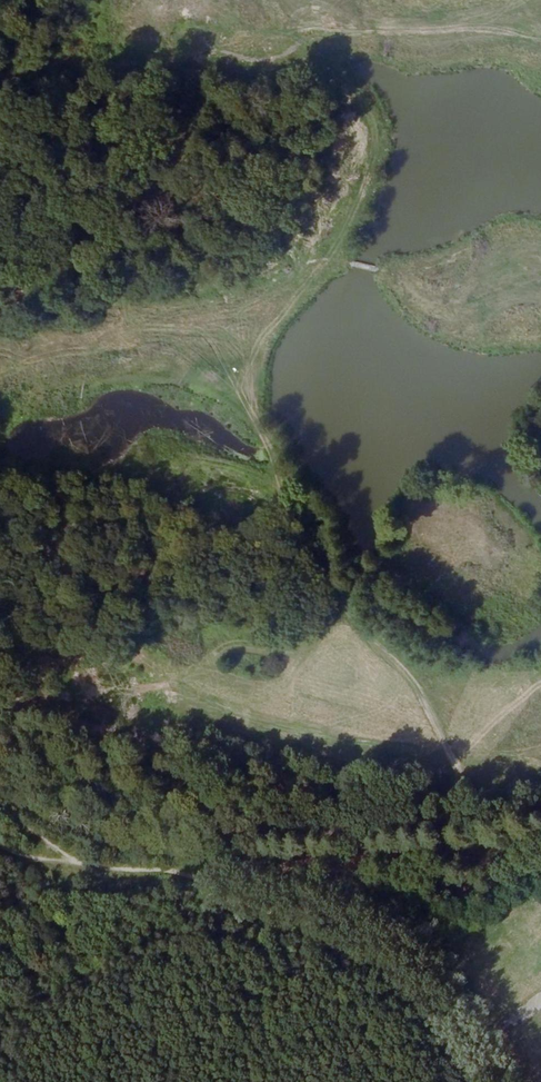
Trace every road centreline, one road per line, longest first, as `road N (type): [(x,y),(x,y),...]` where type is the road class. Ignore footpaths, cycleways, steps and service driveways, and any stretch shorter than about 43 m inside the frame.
road 1 (track): [(462,1081),(400,977),(316,933),(209,893)]
road 2 (track): [(0,789),(80,864),(209,893)]

